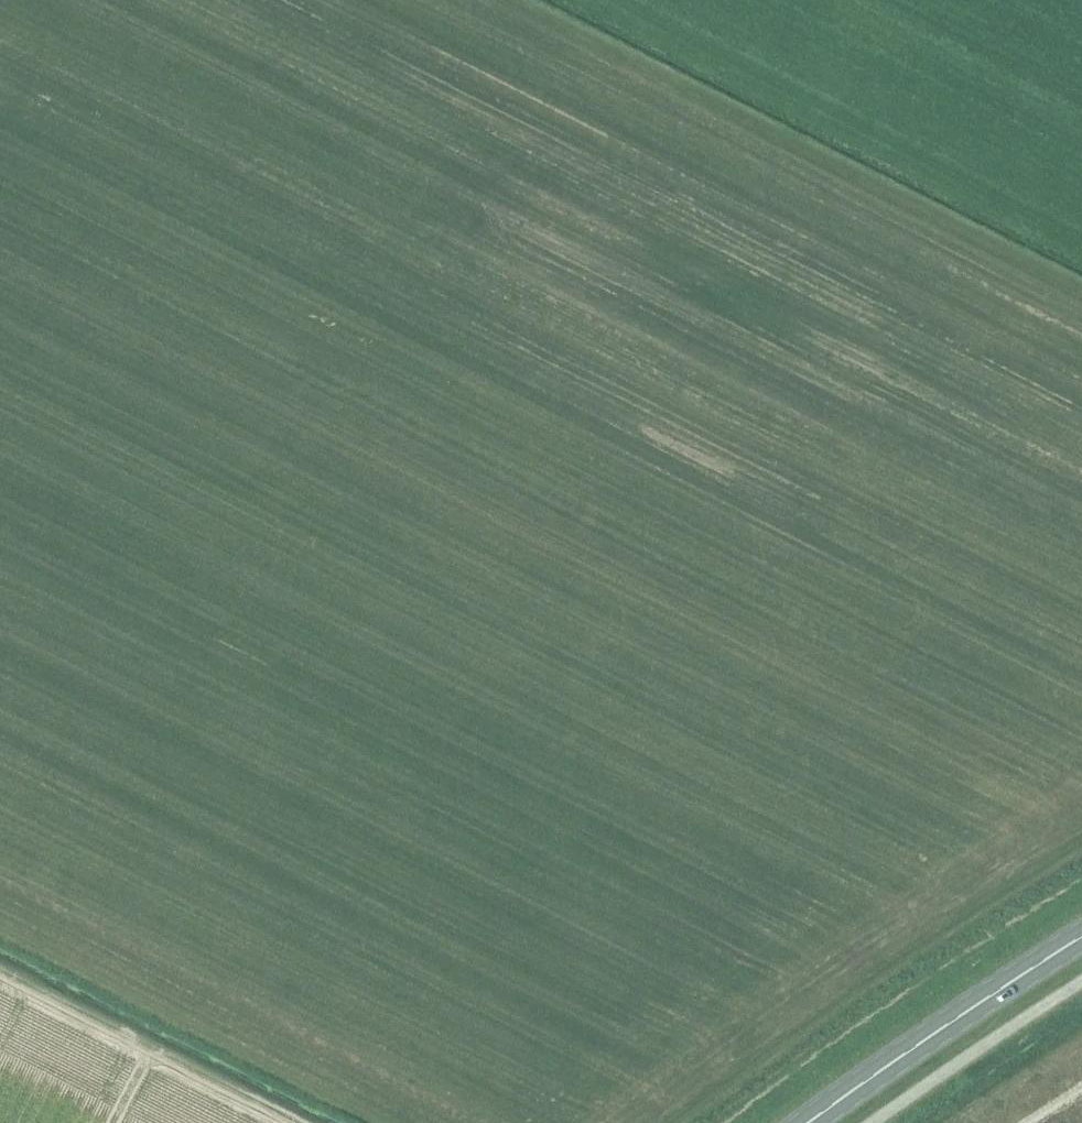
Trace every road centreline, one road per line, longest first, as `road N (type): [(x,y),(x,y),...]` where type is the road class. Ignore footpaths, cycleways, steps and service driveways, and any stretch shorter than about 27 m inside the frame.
road 1 (primary): [(810,1122),(1081,940)]

